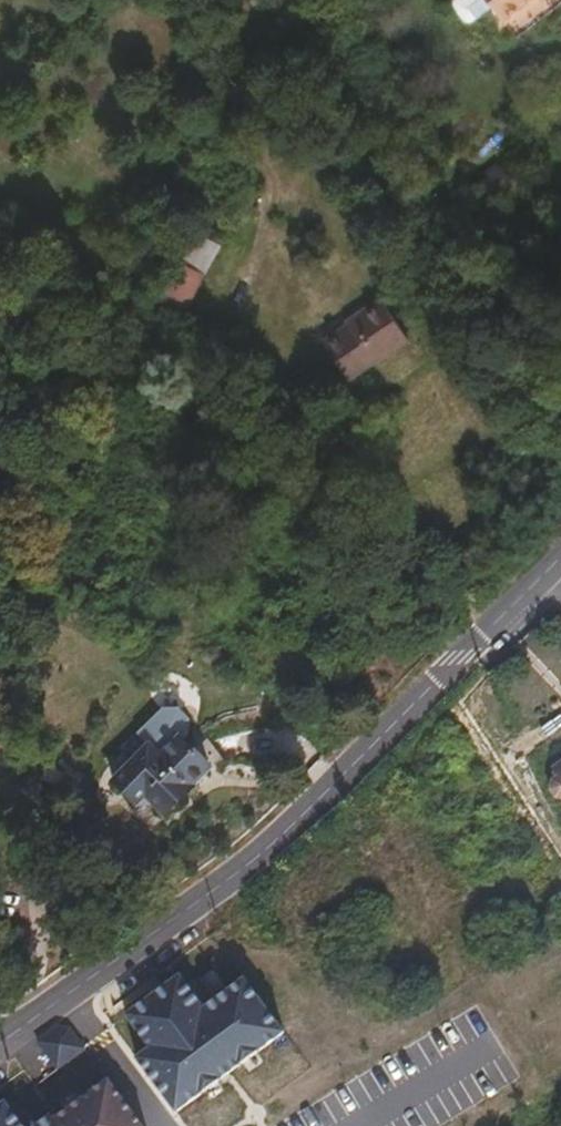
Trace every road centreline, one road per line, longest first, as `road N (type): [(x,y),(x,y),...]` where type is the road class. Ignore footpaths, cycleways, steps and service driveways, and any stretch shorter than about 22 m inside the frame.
road 1 (residential): [(0,1041),(201,900),(325,790),(560,552)]

